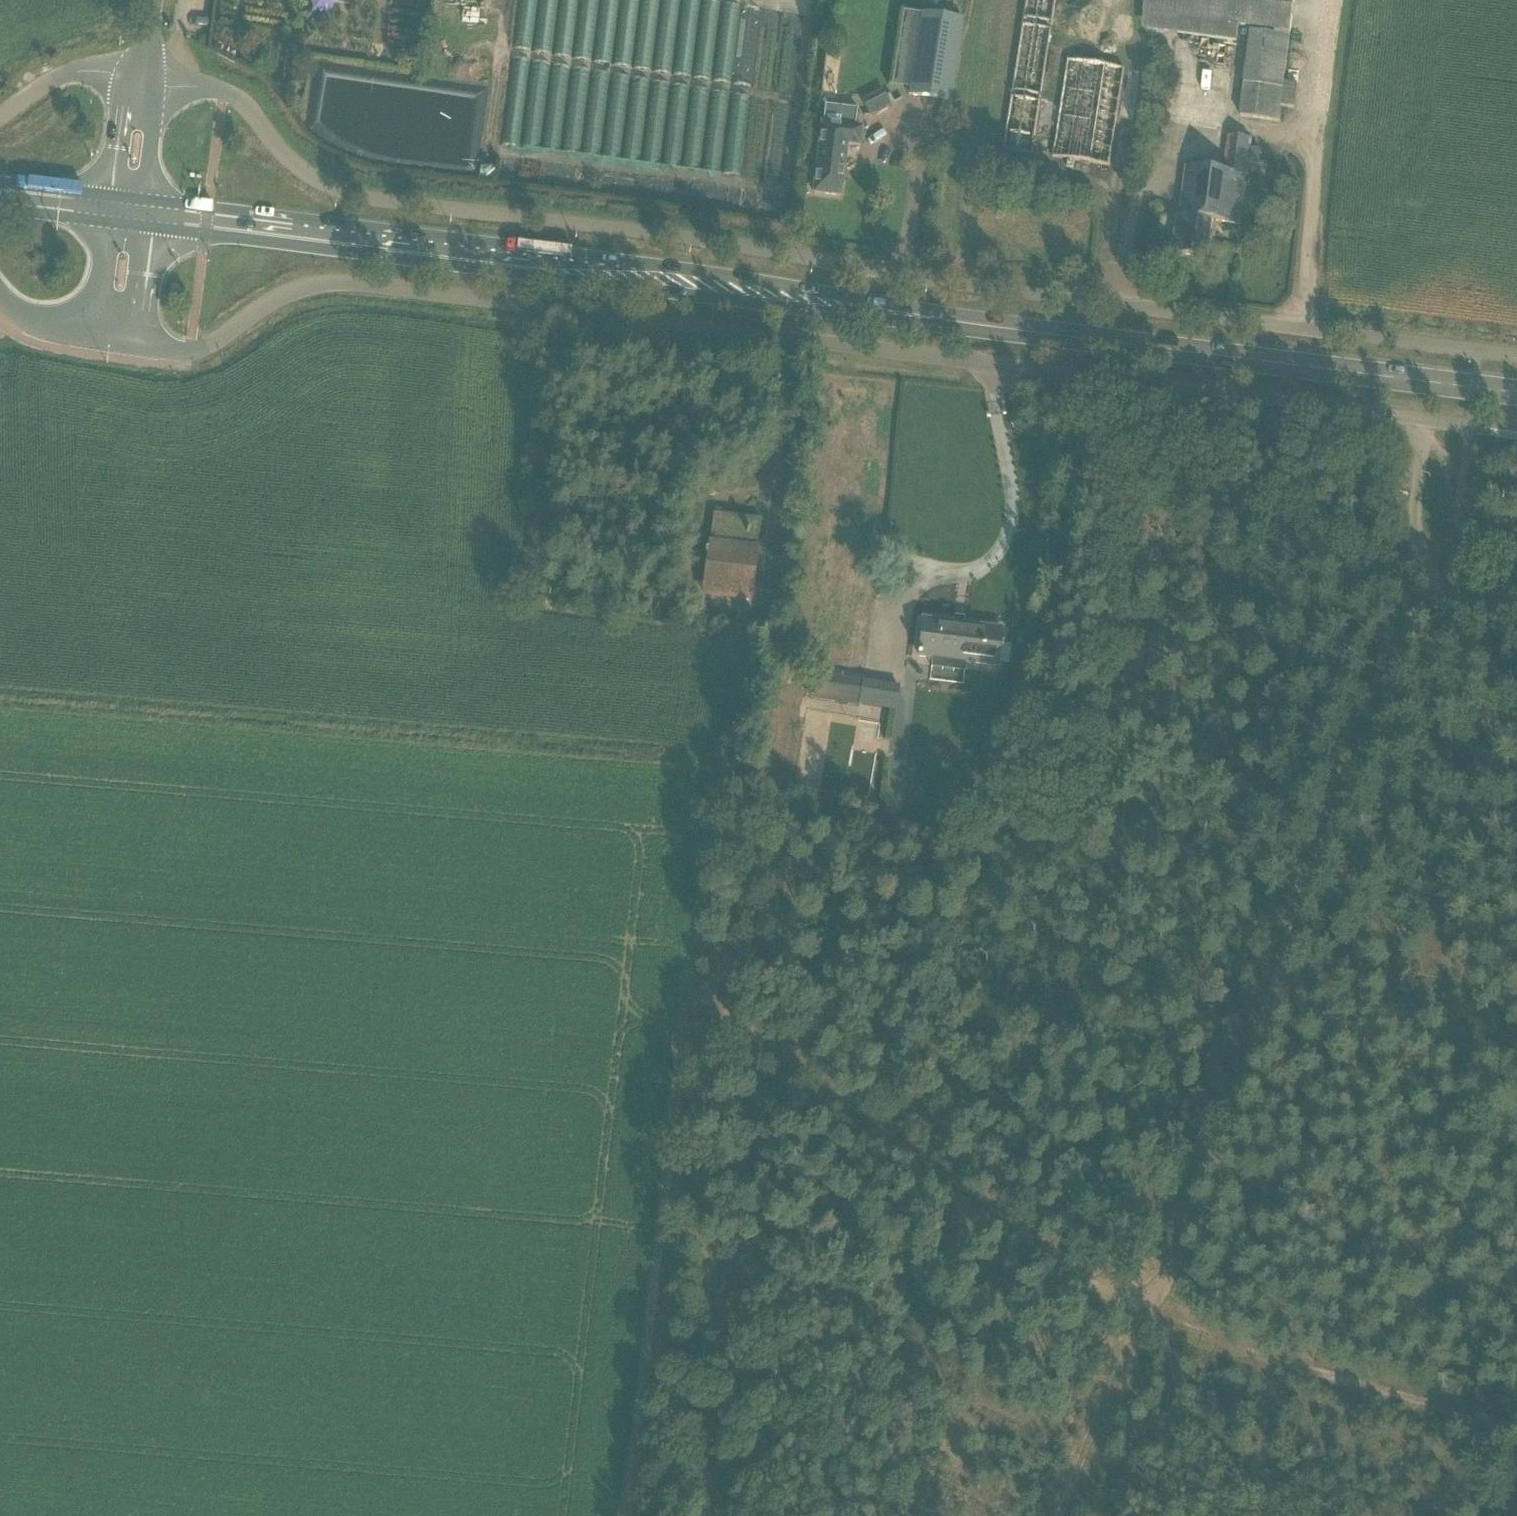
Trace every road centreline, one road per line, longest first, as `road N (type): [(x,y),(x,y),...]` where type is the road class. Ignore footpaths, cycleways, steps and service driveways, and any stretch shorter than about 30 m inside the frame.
road 1 (unclassified): [(1516,357),(1204,321),(700,239),(364,198),(316,181),(277,150),(242,100),(145,79)]
road 2 (primary): [(1516,396),(147,215)]
road 3 (unclassified): [(1468,431),(346,280),(266,308),(205,348),(151,346),(116,334)]
road 4 (track): [(1516,1430),(1145,1317),(724,1004)]
road 5 (track): [(1145,1317),(1067,1515)]
road 6 (unclassified): [(145,79),(74,72),(0,113)]
road 7 (unclassified): [(145,79),(124,121),(112,211)]
road 8 (unclassified): [(147,215),(155,123),(145,79)]
road 9 (unclassified): [(116,334),(39,324),(0,294)]
road 10 (unclassified): [(112,211),(103,291),(116,334)]
road 11 (unclassified): [(116,334),(137,292),(147,215)]

